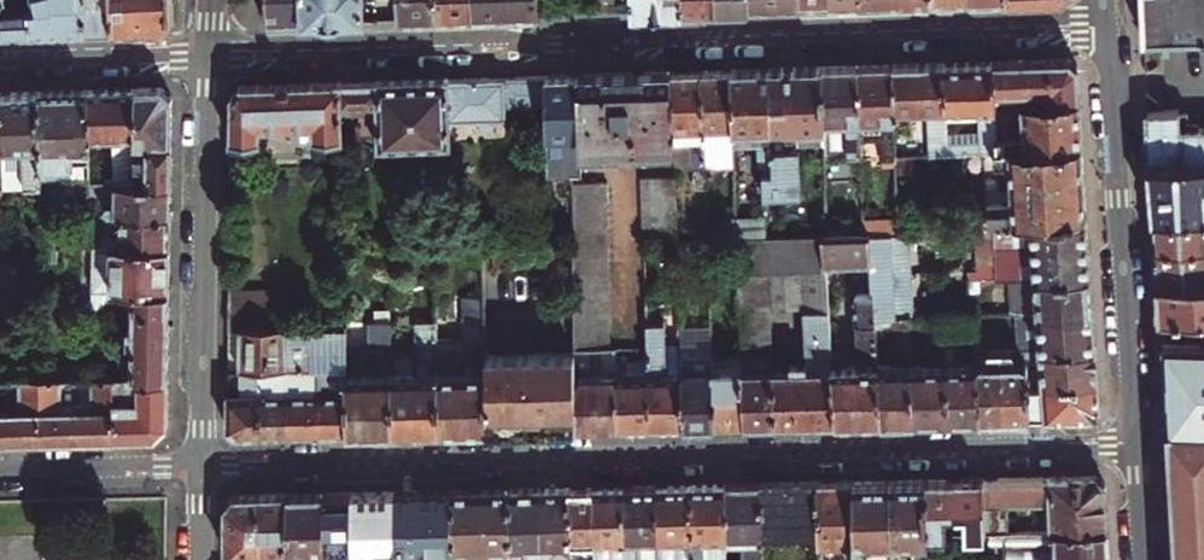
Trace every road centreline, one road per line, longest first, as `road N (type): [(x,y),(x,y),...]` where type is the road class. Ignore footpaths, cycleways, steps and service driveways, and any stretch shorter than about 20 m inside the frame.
road 1 (residential): [(202,467),(1139,443)]
road 2 (residential): [(1105,28),(205,58)]
road 3 (tertiary): [(1139,443),(1105,28)]
road 4 (residential): [(205,58),(202,467)]
road 5 (residential): [(0,64),(205,58)]
road 6 (residential): [(202,467),(0,471)]

